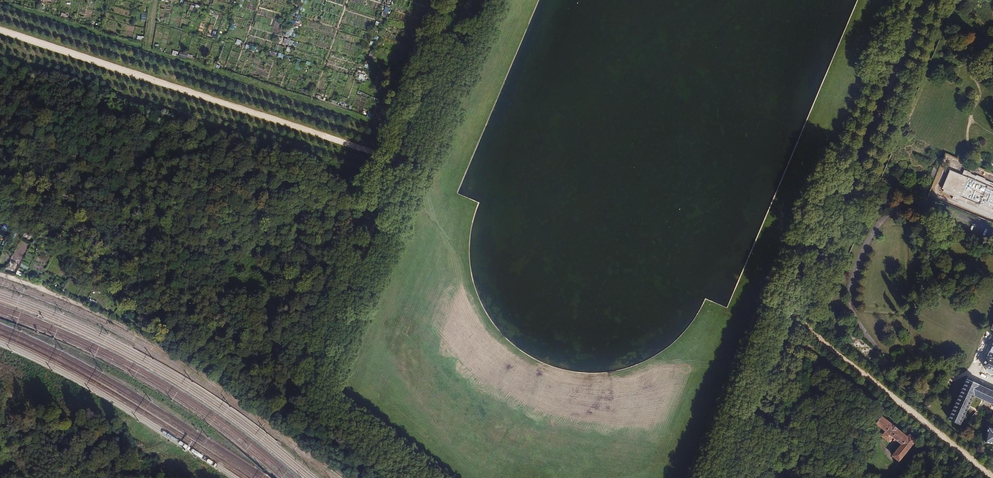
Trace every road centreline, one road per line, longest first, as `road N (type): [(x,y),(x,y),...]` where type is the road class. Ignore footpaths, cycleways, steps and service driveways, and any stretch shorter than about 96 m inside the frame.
road 1 (track): [(794,314),(992,477)]

